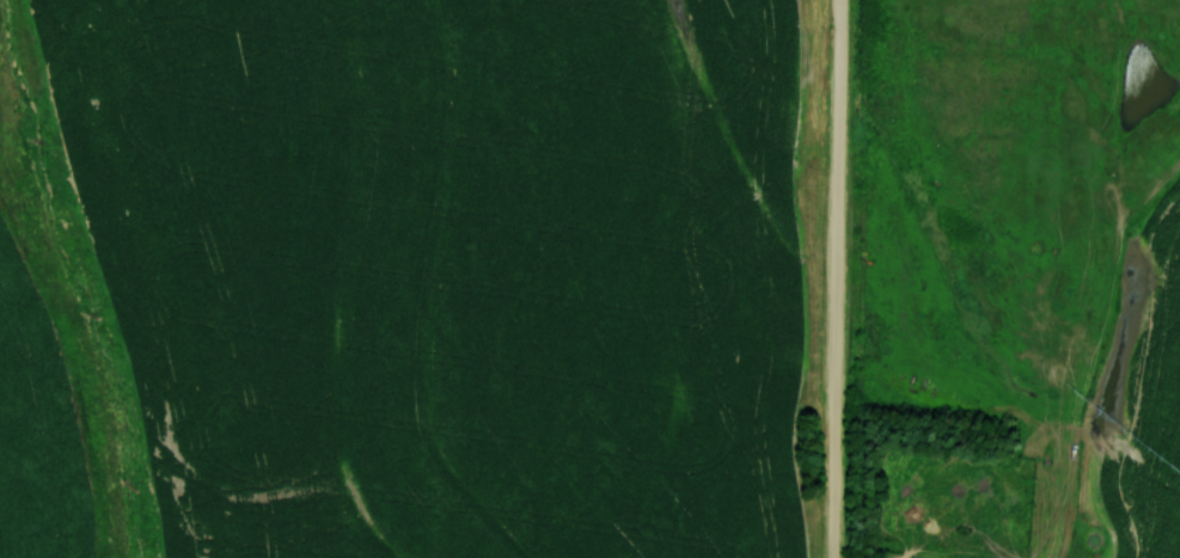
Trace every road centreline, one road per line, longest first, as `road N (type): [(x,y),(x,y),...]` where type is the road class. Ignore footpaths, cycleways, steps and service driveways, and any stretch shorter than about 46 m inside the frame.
road 1 (residential): [(838,557),(842,0)]

